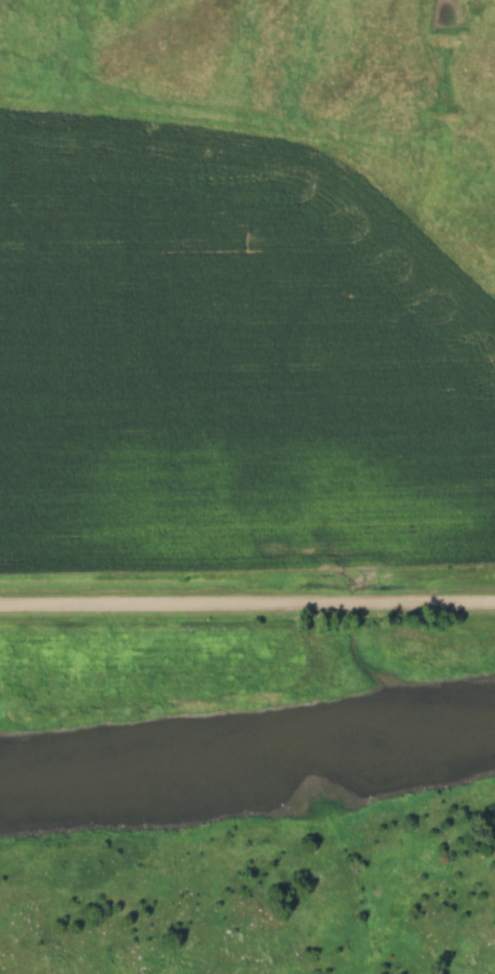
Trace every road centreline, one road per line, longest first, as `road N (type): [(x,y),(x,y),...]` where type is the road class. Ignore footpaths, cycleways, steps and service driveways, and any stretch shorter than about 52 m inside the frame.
road 1 (residential): [(494,601),(0,603)]

